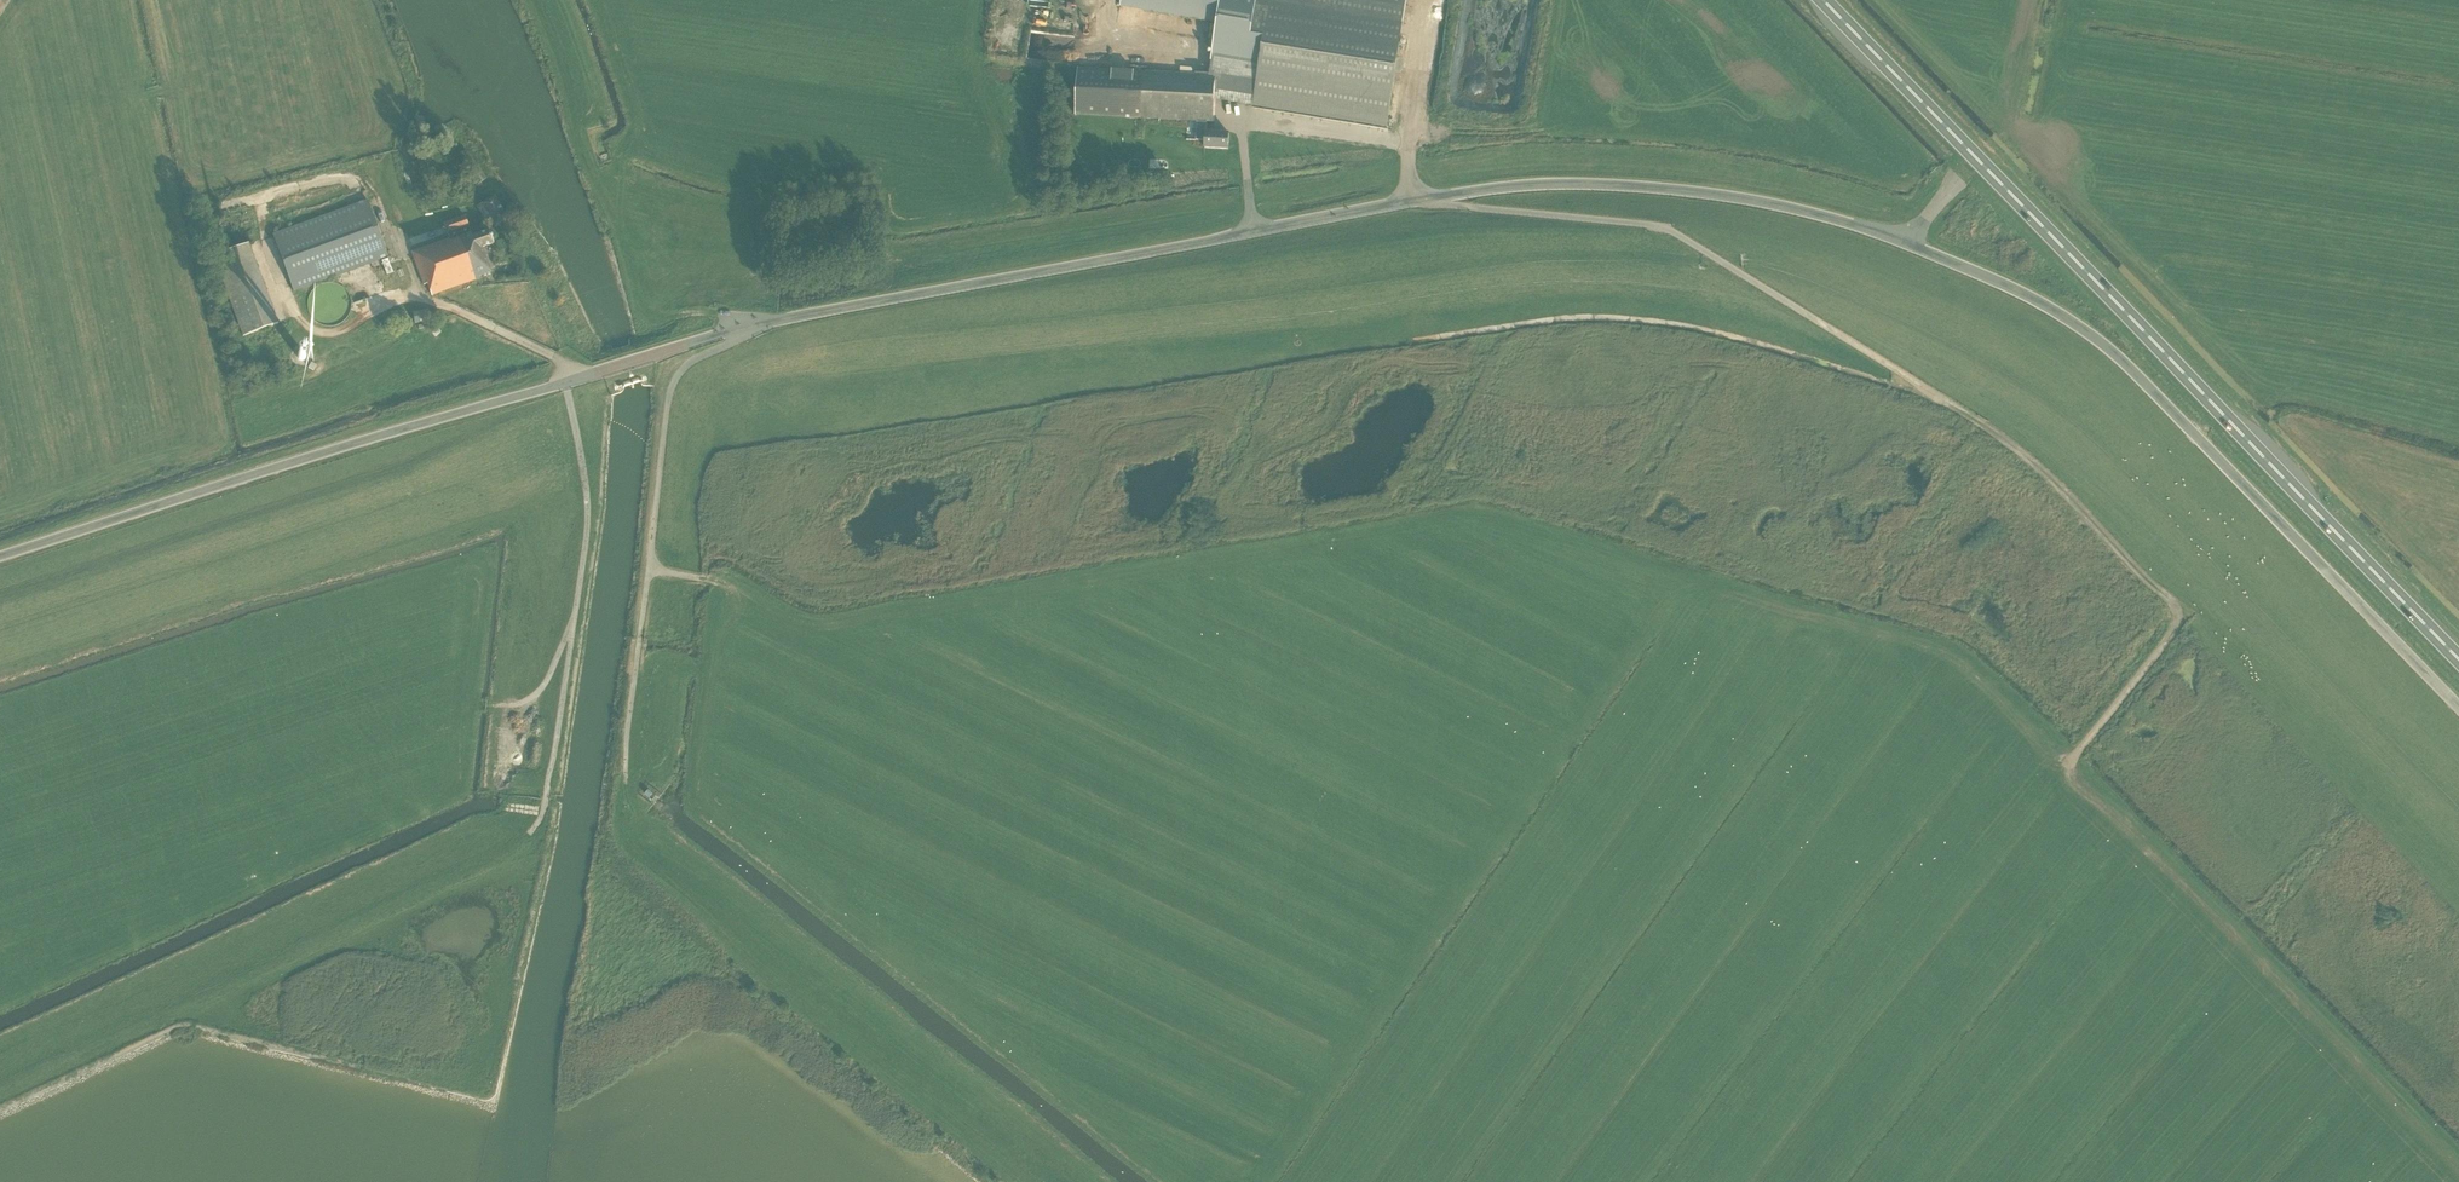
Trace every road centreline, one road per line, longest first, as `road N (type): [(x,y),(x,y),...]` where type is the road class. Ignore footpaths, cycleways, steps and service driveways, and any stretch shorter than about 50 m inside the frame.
road 1 (unclassified): [(110,521),(760,323),(1414,201)]
road 2 (unclassified): [(2458,706),(2123,360),(2002,282),(1860,226),(1719,194),(1561,184),(1414,201)]
road 3 (track): [(1414,341),(1568,317),(1670,323),(1933,397),(2002,435),(2179,608),(2177,629),(2066,766)]
road 4 (trunk): [(2458,656),(1824,0)]
road 5 (track): [(2008,128),(2042,0)]

